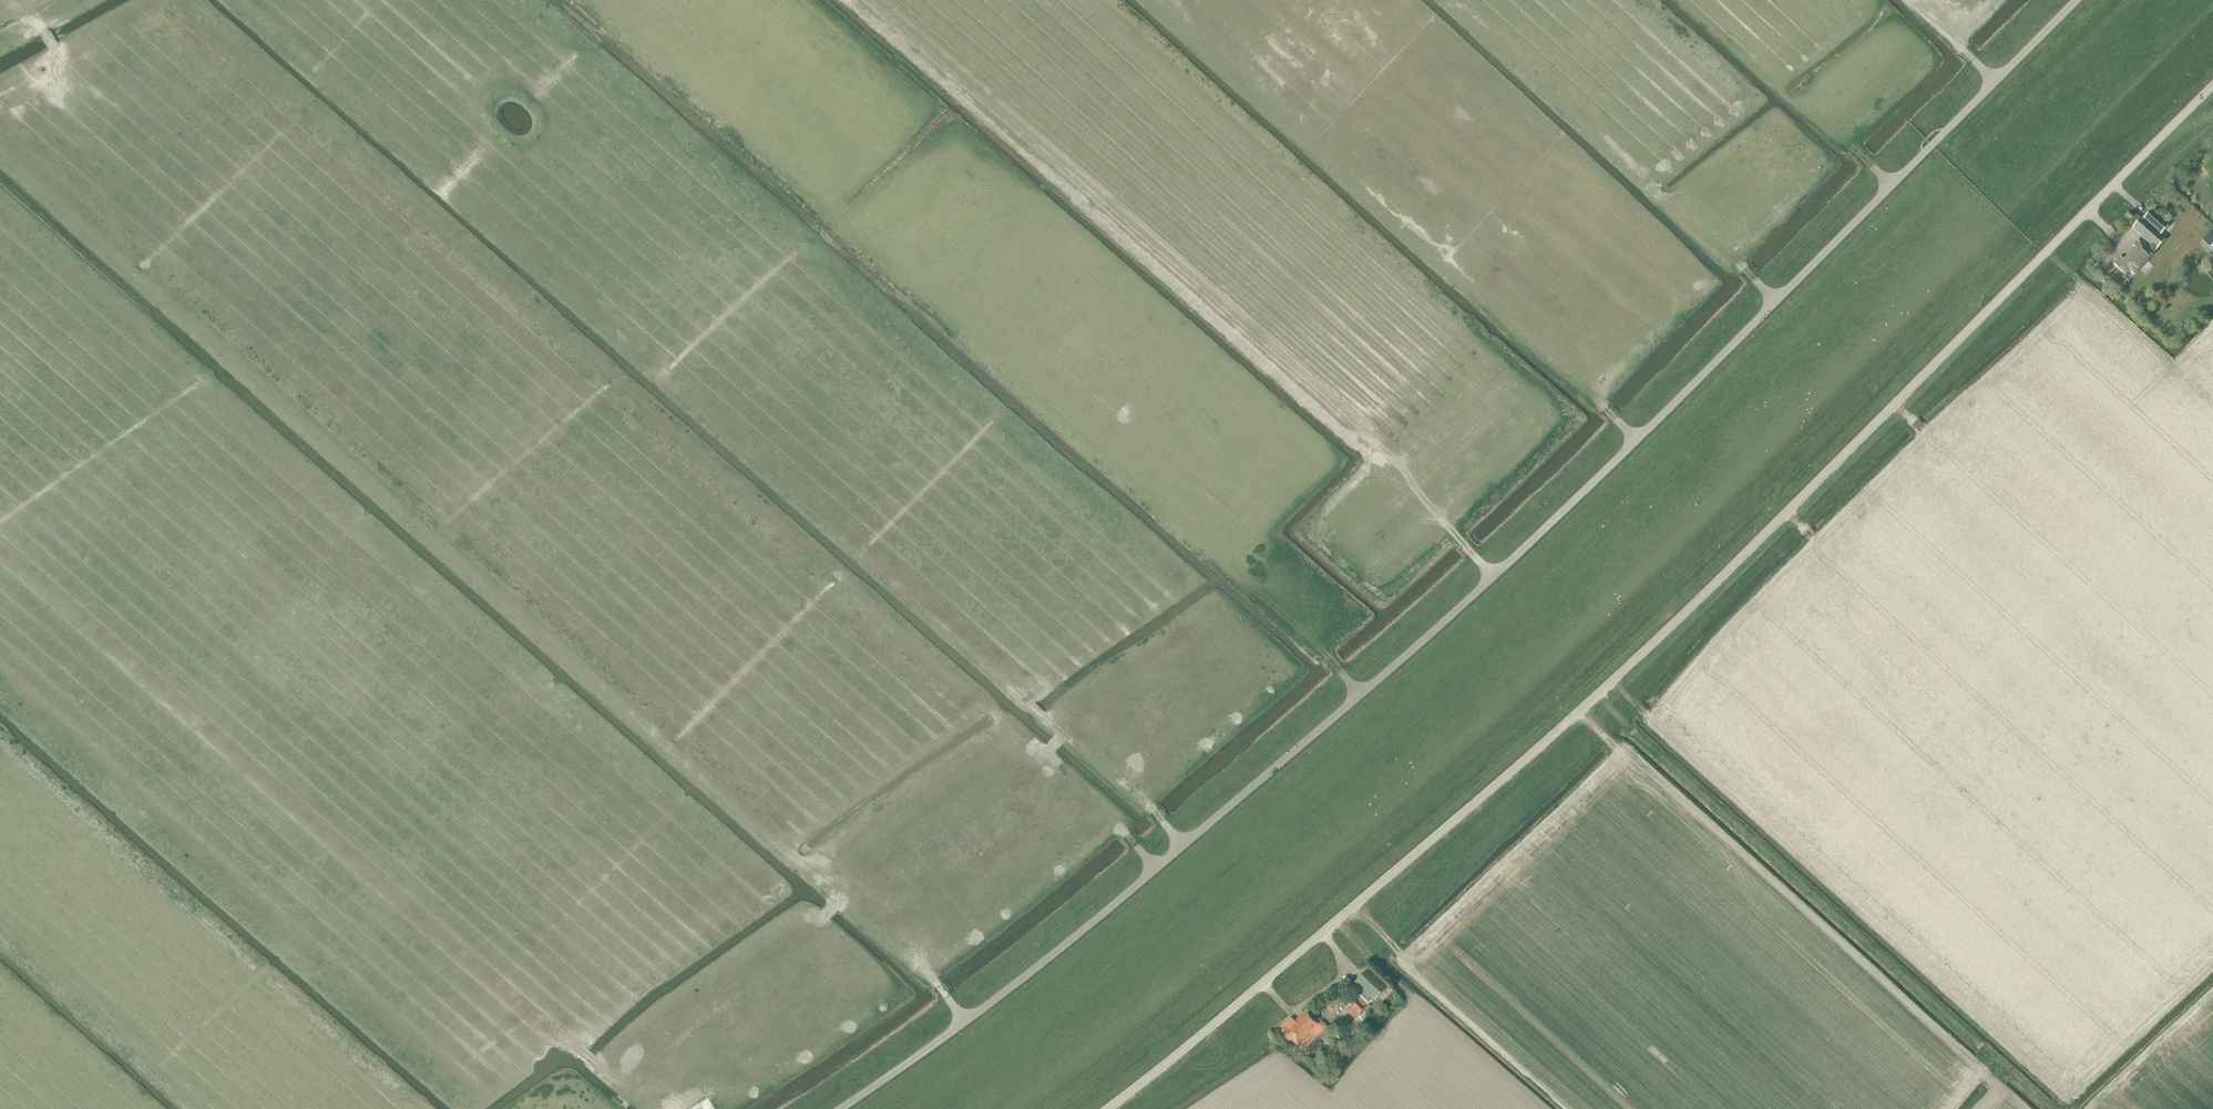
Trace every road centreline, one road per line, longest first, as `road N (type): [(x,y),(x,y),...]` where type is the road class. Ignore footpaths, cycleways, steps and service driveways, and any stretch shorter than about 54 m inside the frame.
road 1 (unclassified): [(1107,1108),(1597,695),(2212,85)]

